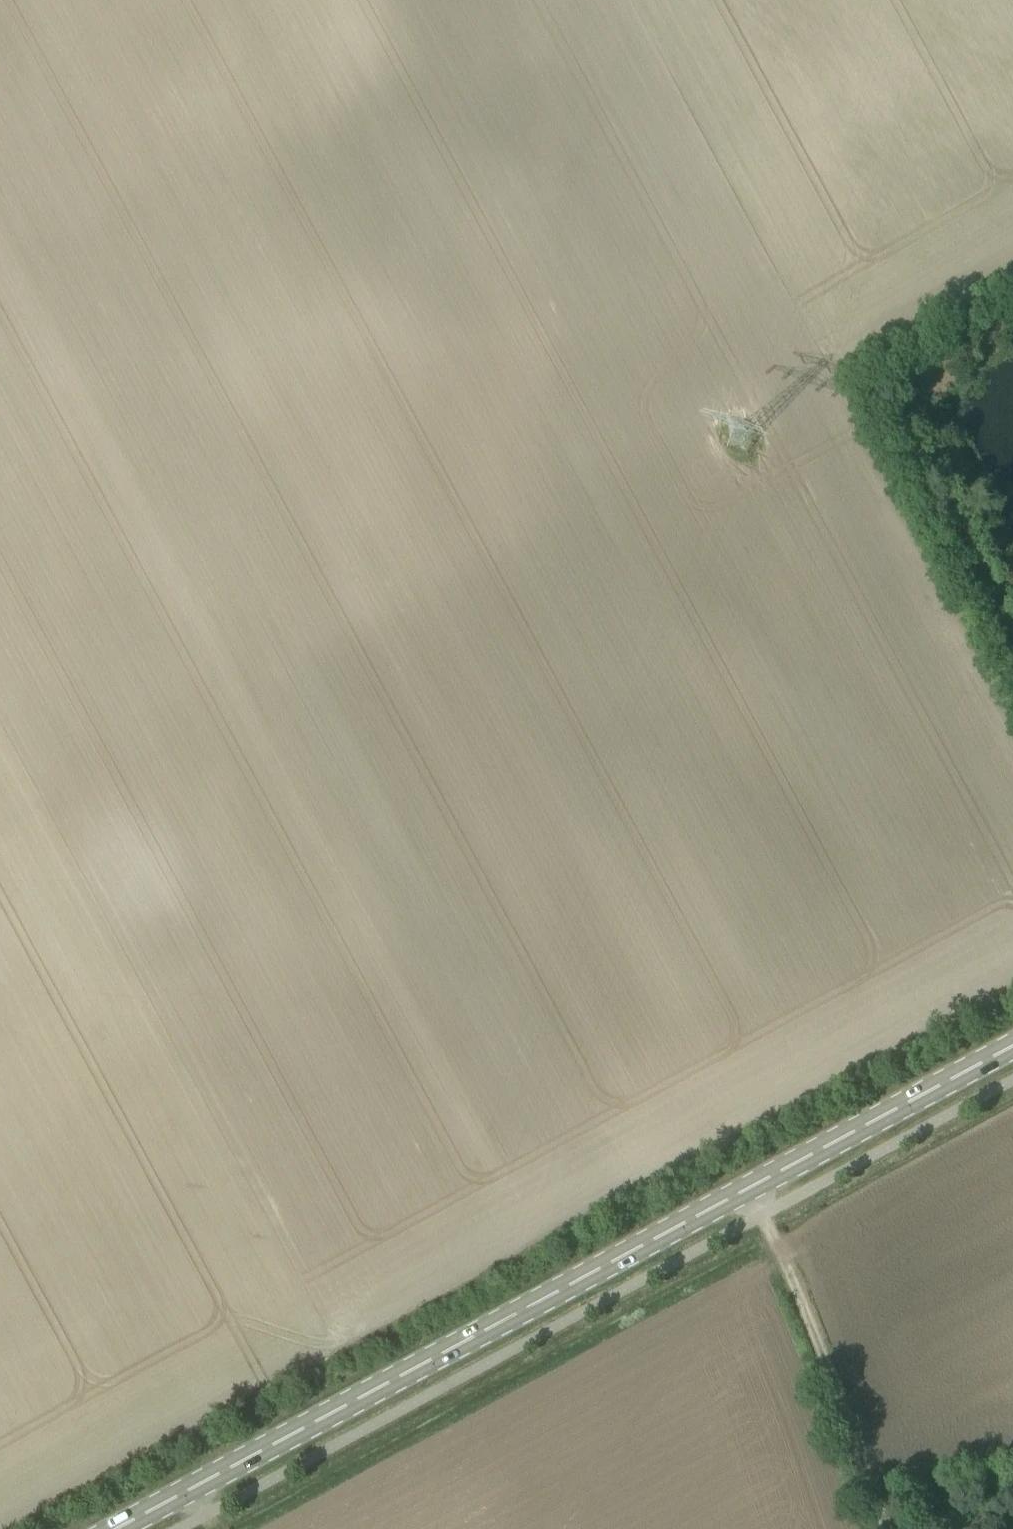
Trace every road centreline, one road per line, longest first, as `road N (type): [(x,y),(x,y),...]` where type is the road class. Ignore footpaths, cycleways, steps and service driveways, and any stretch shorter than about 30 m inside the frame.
road 1 (secondary): [(123,1528),(1012,1051)]

